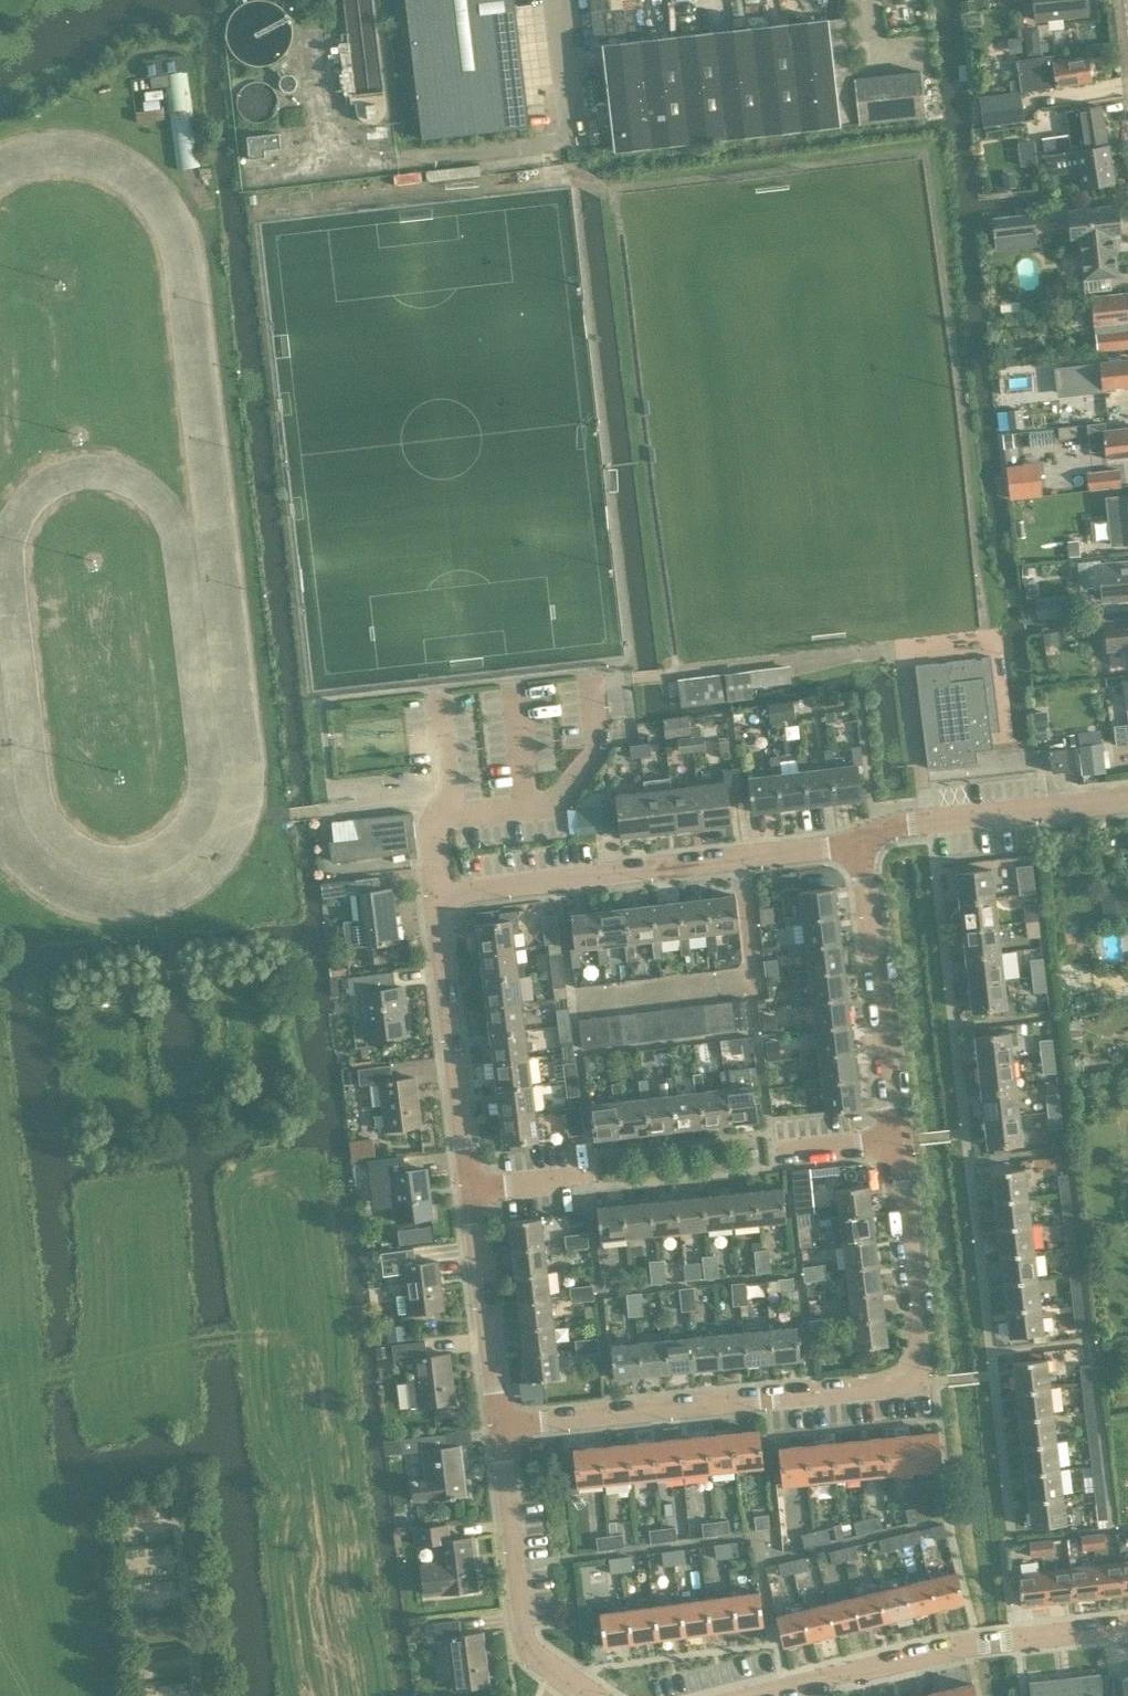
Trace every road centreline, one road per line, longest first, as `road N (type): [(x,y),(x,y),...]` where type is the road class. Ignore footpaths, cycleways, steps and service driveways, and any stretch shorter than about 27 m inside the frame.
road 1 (residential): [(474,1181),(442,895),(859,841)]
road 2 (residential): [(505,1429),(921,1383),(894,1140)]
road 3 (residential): [(597,1695),(531,1649),(505,1429)]
road 4 (residential): [(894,1140),(859,841)]
road 5 (residential): [(859,841),(928,821),(1127,796)]
road 6 (residential): [(505,1429),(474,1181)]
road 7 (residential): [(765,1695),(983,1647)]
road 8 (unclassified): [(578,140),(563,0)]
road 9 (residential): [(1002,1643),(1127,1630)]
road 10 (residential): [(772,1150),(894,1140)]

